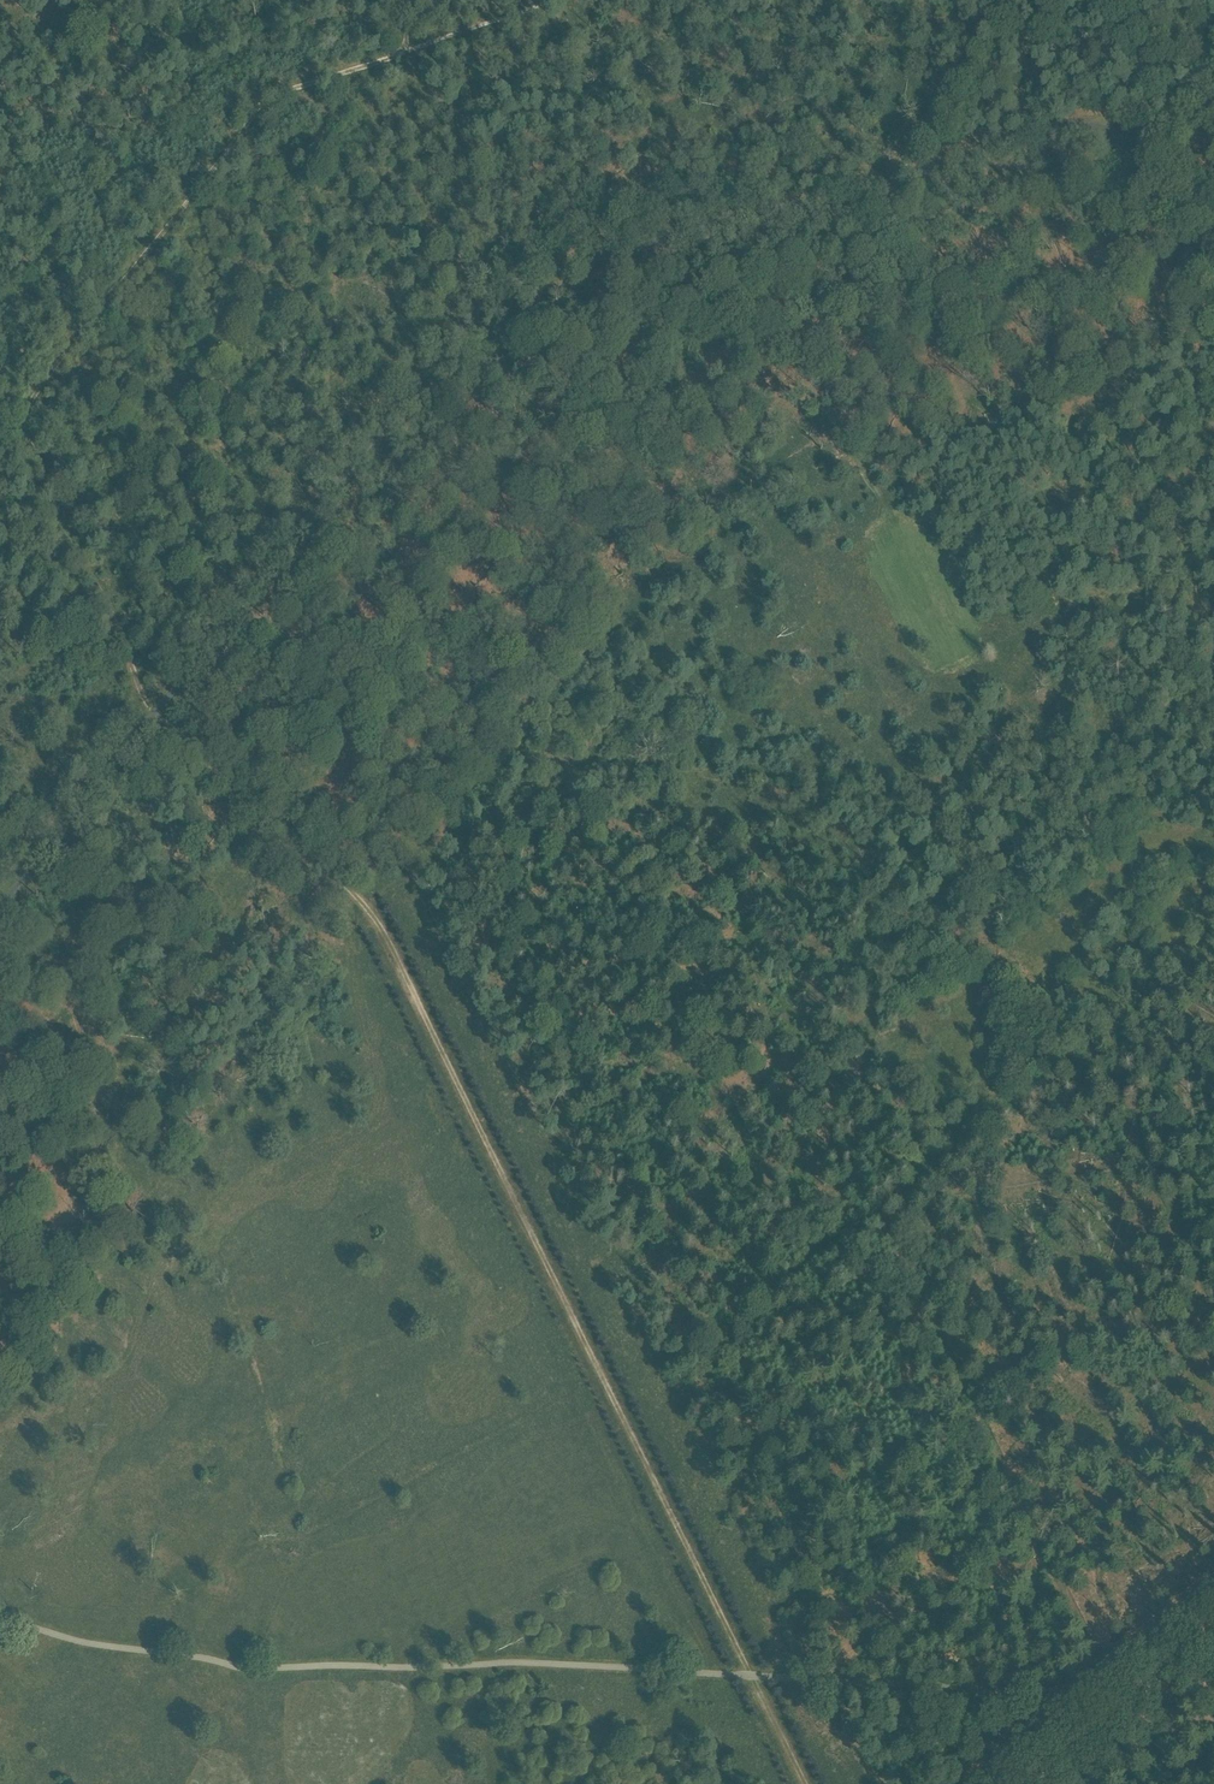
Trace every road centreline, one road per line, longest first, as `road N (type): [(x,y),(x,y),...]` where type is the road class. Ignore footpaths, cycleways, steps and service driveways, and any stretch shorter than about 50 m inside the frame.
road 1 (unclassified): [(0,906),(495,287),(1057,121),(1099,123),(1136,146),(1167,187),(1213,284)]
road 2 (track): [(804,1783),(374,910),(156,710)]
road 3 (track): [(0,484),(44,406),(208,186),(267,93),(533,16),(561,0)]
road 4 (track): [(393,0),(417,107),(488,294)]
road 5 (track): [(24,441),(156,710)]
road 6 (track): [(1032,1783),(1213,1634)]
road 7 (track): [(1076,122),(1213,75)]

